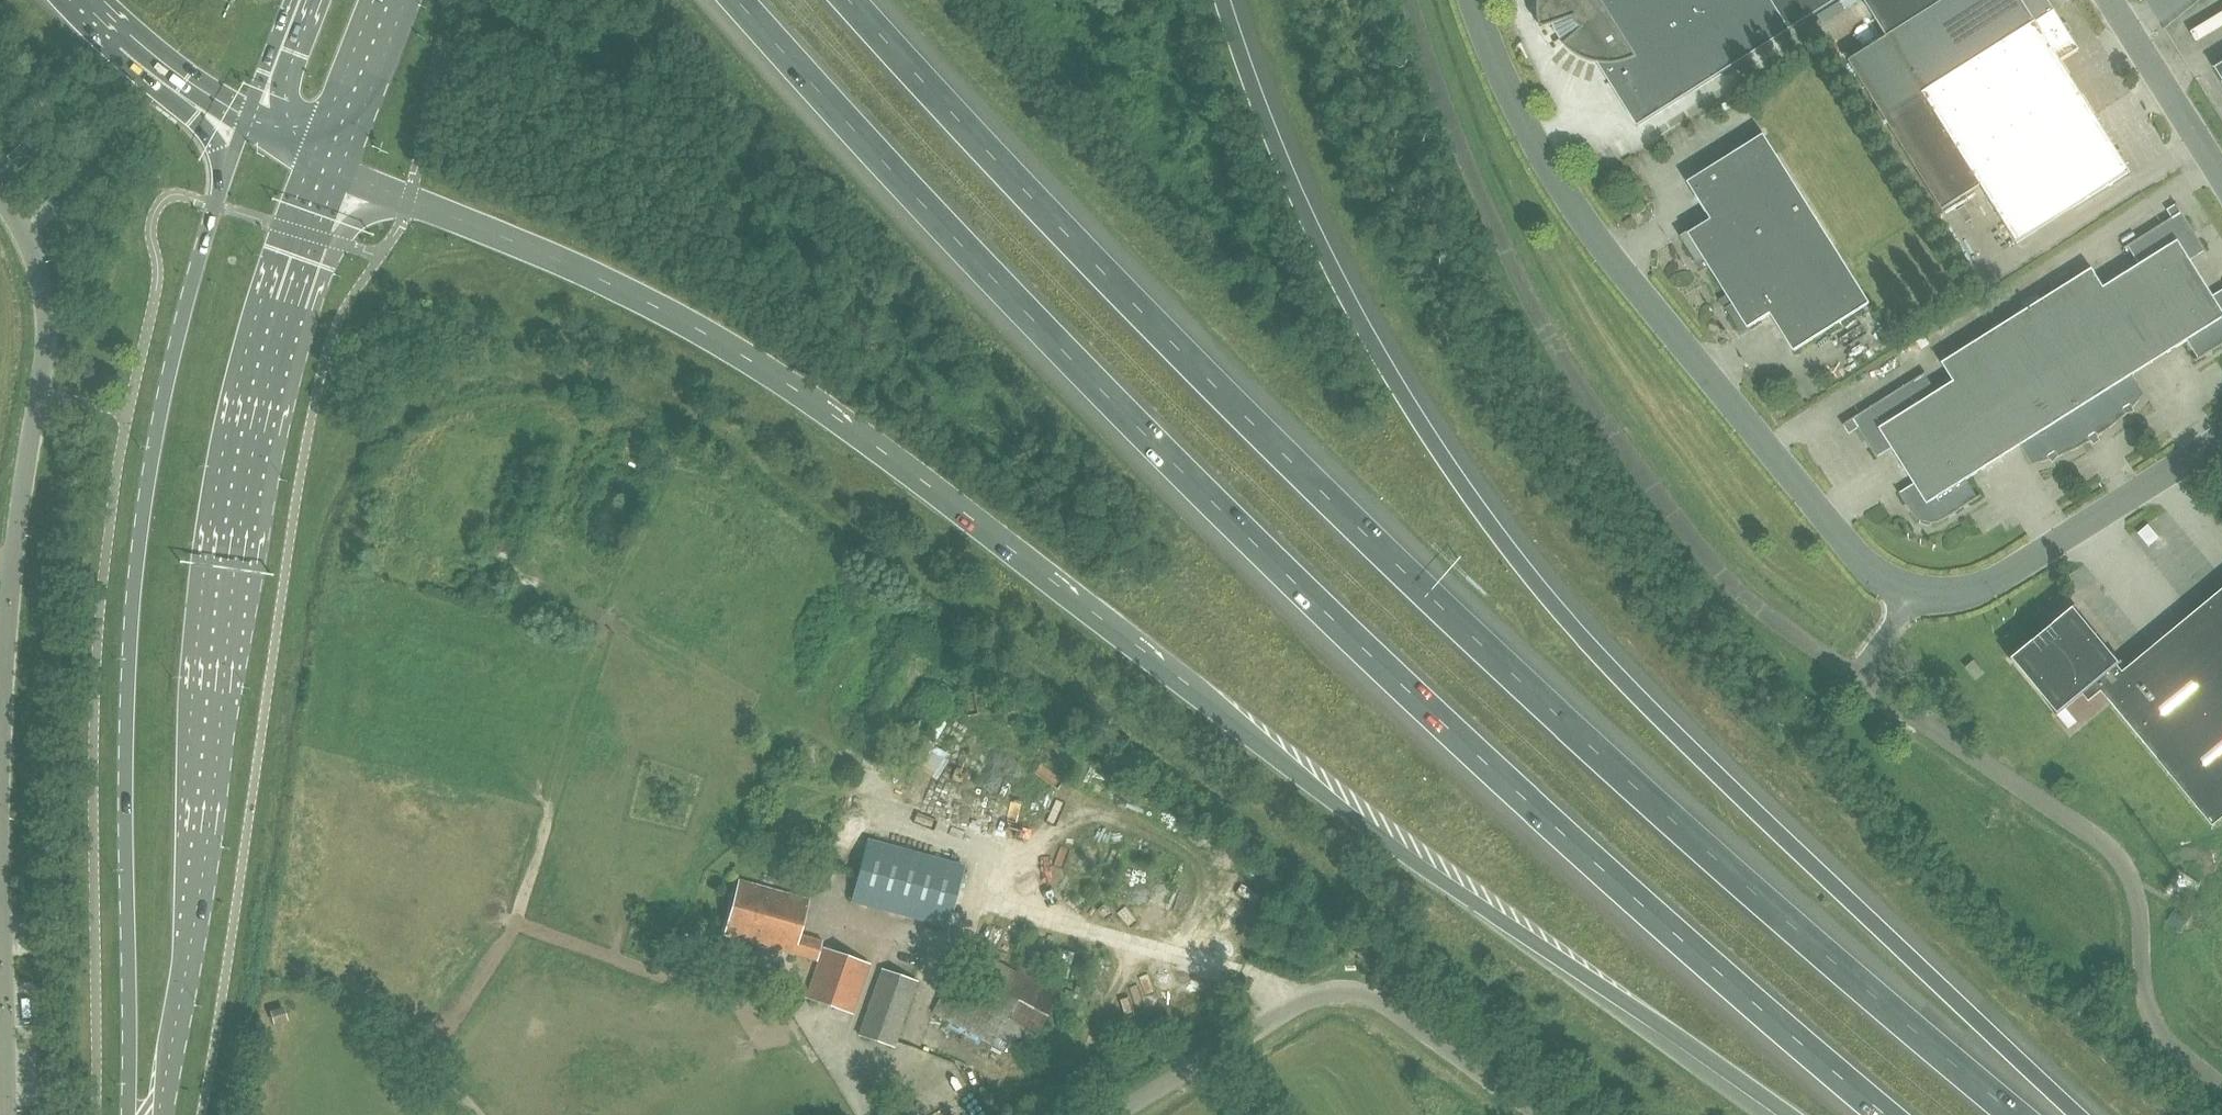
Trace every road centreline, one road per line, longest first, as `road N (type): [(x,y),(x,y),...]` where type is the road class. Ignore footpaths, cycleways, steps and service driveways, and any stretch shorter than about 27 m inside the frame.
road 1 (motorway): [(341,172),(676,320),(797,391),(1352,819),(1790,1114)]
road 2 (motorway): [(2019,1114),(1513,678),(1272,445),(847,0)]
road 3 (motorway): [(736,0),(1140,431),(1361,646),(1885,1114)]
road 4 (motorway): [(2077,1114),(1554,608),(1419,423),(1349,304),(1279,155),(1221,0)]
road 5 (secondary): [(245,127),(214,205),(166,388),(137,563),(127,764),(134,1114)]
road 6 (secondary): [(159,1114),(209,838),(248,489),(286,323),(341,172)]
road 7 (unclassified): [(7,1114),(6,639),(46,316),(24,237),(0,197)]
road 8 (unclassified): [(1911,595),(1858,560),(1629,281),(1520,114),(1472,0)]
road 9 (unclassified): [(2221,1089),(2166,1045),(2153,1020),(2139,912),(2116,858),(2092,833),(1891,706),(1878,687),(1876,657),(1911,595)]
road 10 (unclassified): [(1542,1114),(1398,1014),(1346,993),(1324,995),(1120,1114)]
road 11 (unclassified): [(1911,595),(1985,585),(2221,439)]
road 12 (motorway): [(81,0),(182,87),(245,127)]
road 13 (unclassified): [(2221,175),(2111,0)]
road 14 (primary): [(341,172),(407,0)]
road 15 (primary): [(293,0),(245,127)]

